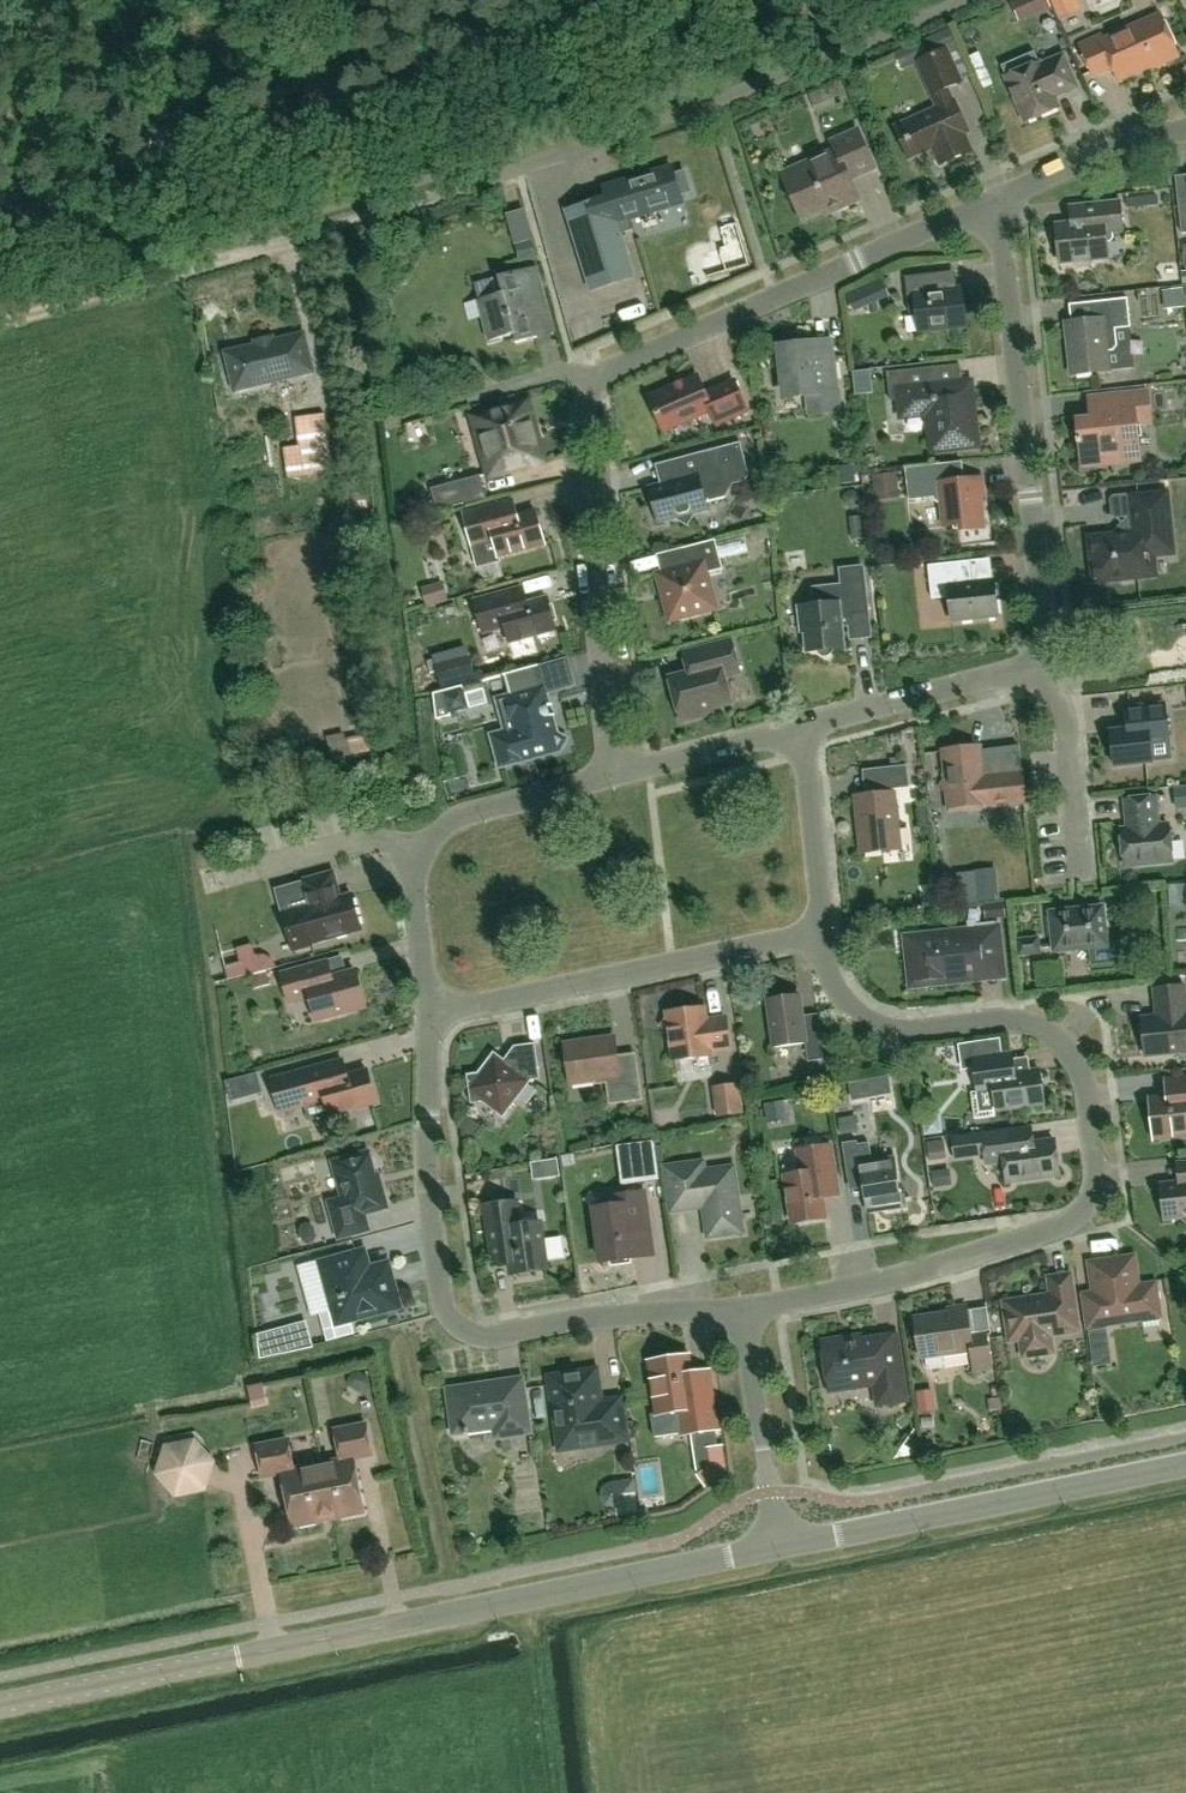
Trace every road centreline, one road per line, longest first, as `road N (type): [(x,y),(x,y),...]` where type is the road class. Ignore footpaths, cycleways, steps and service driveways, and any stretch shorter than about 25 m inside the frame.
road 1 (residential): [(746,1309),(1000,1249),(1058,1230),(1090,1200),(1096,1168),(1078,1069),(1058,1045),(1028,1025),(879,1027),(852,1011),(825,932)]
road 2 (unclassified): [(0,1707),(782,1550)]
road 3 (residential): [(746,1309),(571,1320),(488,1337),(449,1317),(430,1193),(427,1015)]
road 4 (residential): [(715,103),(160,276)]
road 5 (residential): [(1026,665),(1048,624),(998,194)]
road 6 (unclassified): [(782,1550),(1185,1464)]
road 7 (residential): [(427,1015),(825,932)]
road 8 (residential): [(614,777),(578,422),(588,384)]
road 9 (residential): [(966,0),(715,103)]
road 10 (residential): [(774,302),(998,194)]
road 11 (residential): [(782,1550),(746,1309)]
road 12 (residential): [(803,727),(1026,665)]
road 13 (residential): [(1081,875),(1064,730),(1052,695),(1026,665)]
road 14 (residential): [(774,302),(715,103)]
road 15 (residential): [(225,874),(368,836),(426,844)]
road 16 (residential): [(825,932),(803,727)]
road 17 (residential): [(588,384),(774,302)]
road 18 (residential): [(426,844),(455,820),(614,777)]
road 19 (residential): [(998,194),(1185,131)]
road 20 (residential): [(614,777),(803,727)]
road 21 (residential): [(427,1015),(415,873),(426,844)]
road 22 (track): [(160,276),(0,324)]
road 23 (residential): [(588,384),(555,370),(453,400)]

